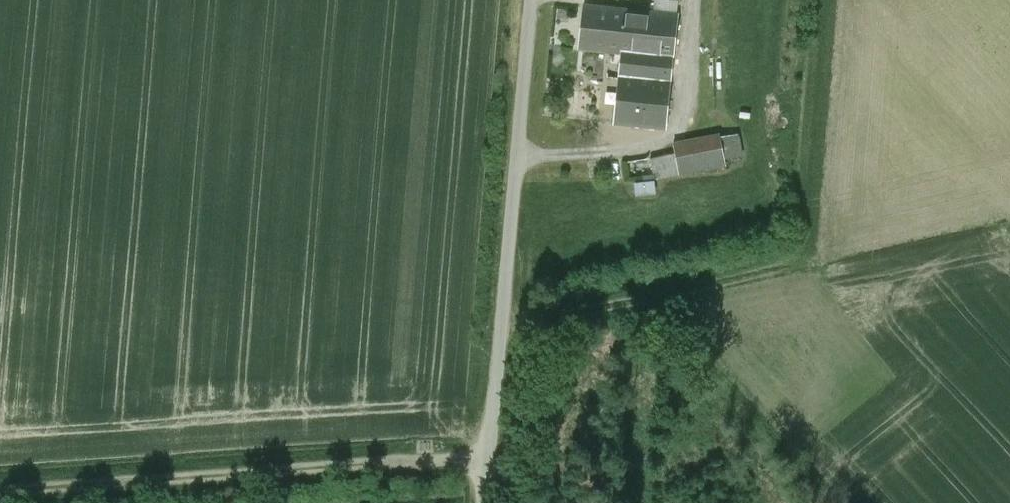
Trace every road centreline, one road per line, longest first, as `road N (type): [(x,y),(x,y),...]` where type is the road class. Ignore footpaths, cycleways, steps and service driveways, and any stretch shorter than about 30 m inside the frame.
road 1 (unclassified): [(485,502),(531,0)]
road 2 (track): [(490,453),(0,492)]
road 3 (track): [(501,332),(811,260)]

